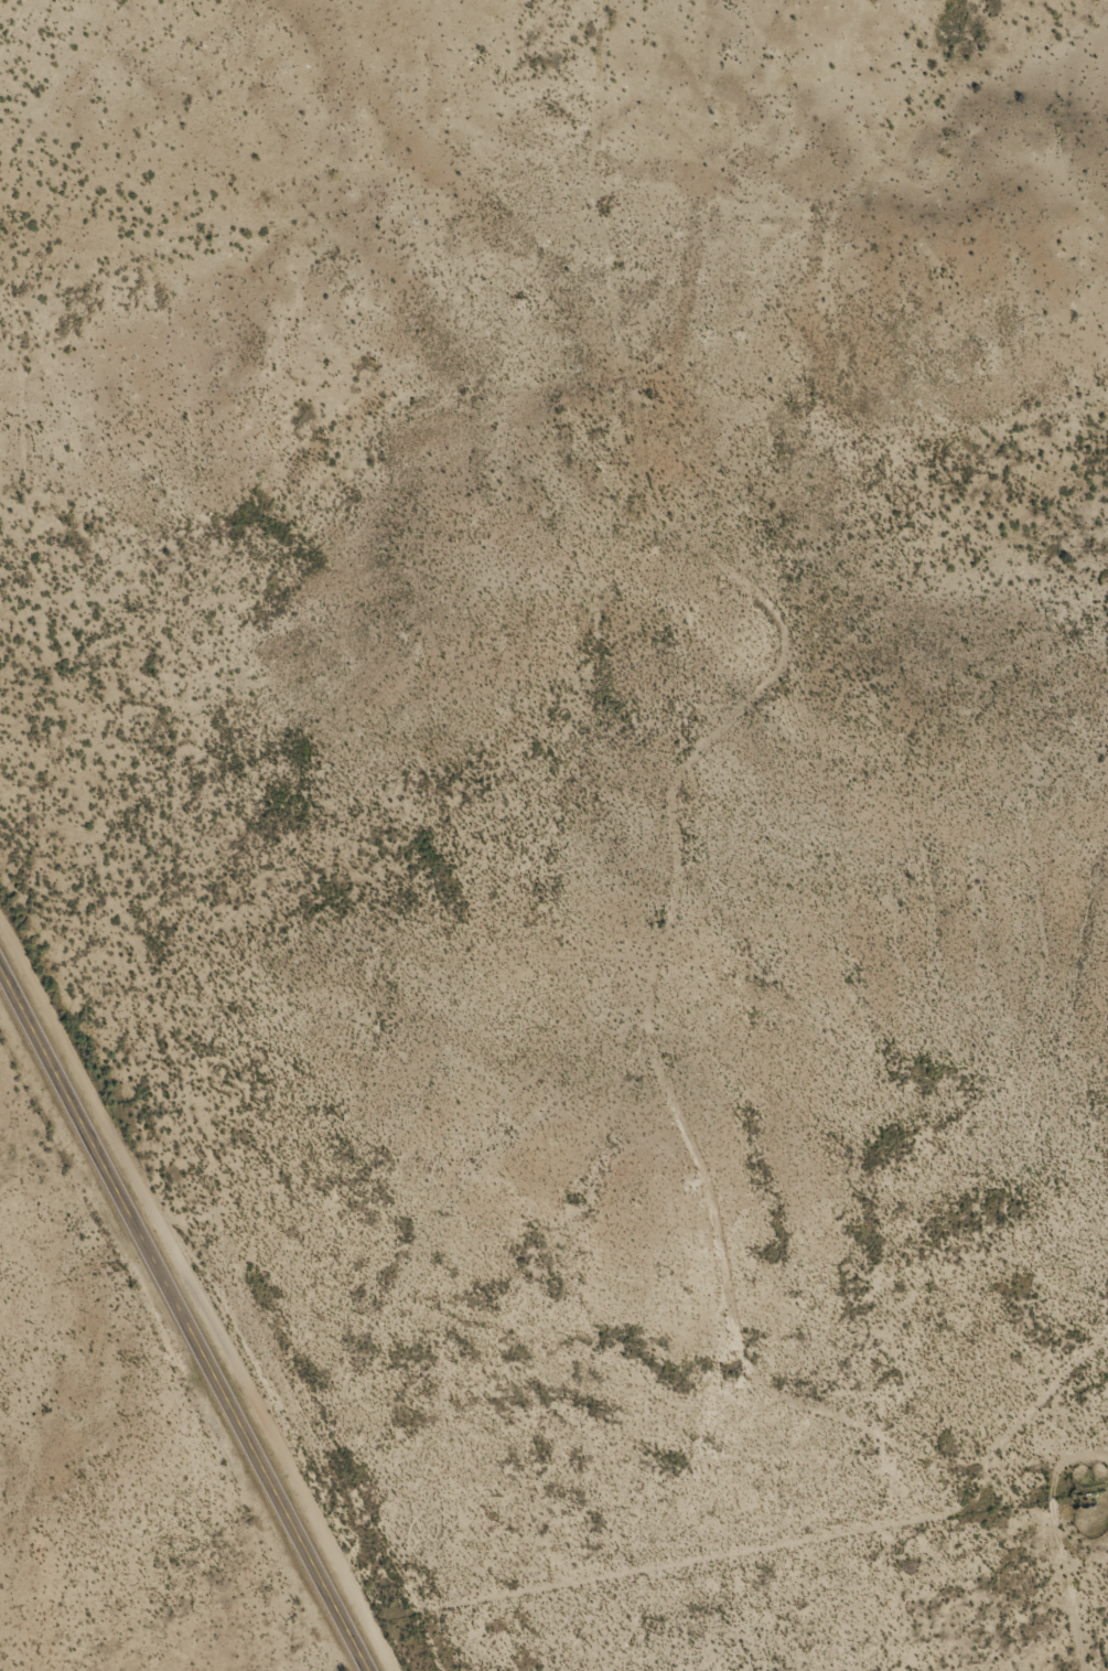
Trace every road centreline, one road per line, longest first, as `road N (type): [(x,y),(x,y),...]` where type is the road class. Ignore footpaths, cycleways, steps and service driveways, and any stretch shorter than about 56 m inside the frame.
road 1 (track): [(615,0),(646,383),(782,618),(787,683),(722,825),(706,1255),(722,1326),(836,1403),(1069,1474),(1107,1476)]
road 2 (tertiary): [(0,962),(371,1670)]

